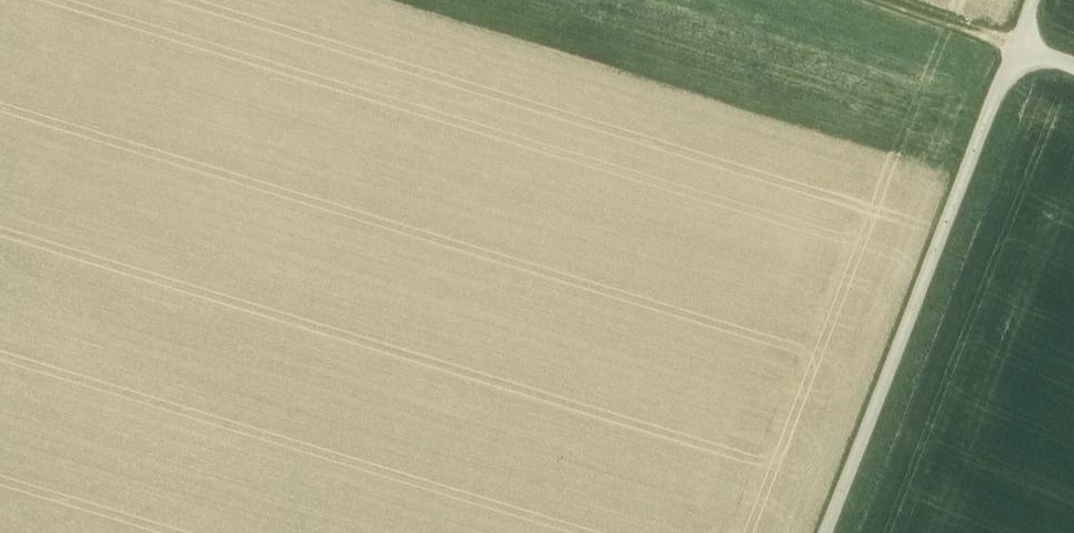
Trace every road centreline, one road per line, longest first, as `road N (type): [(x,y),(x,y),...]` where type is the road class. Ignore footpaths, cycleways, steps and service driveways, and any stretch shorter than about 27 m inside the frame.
road 1 (track): [(1038,0),(826,532)]
road 2 (track): [(886,0),(1073,70)]

